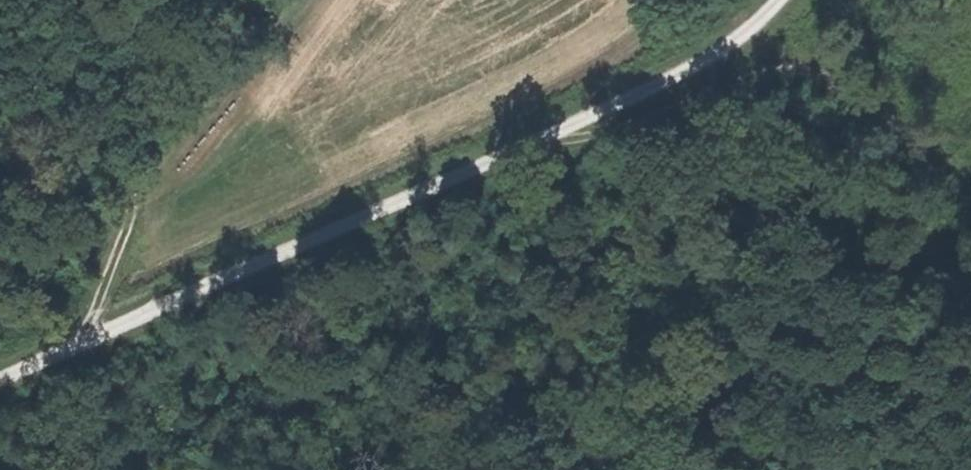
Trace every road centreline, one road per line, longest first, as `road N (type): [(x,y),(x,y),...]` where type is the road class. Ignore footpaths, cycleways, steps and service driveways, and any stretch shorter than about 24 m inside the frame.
road 1 (track): [(0,378),(543,139),(733,45),(783,0)]
road 2 (track): [(970,167),(818,71),(758,71),(613,129),(543,139)]
road 3 (track): [(92,336),(136,213),(177,145),(299,0)]

